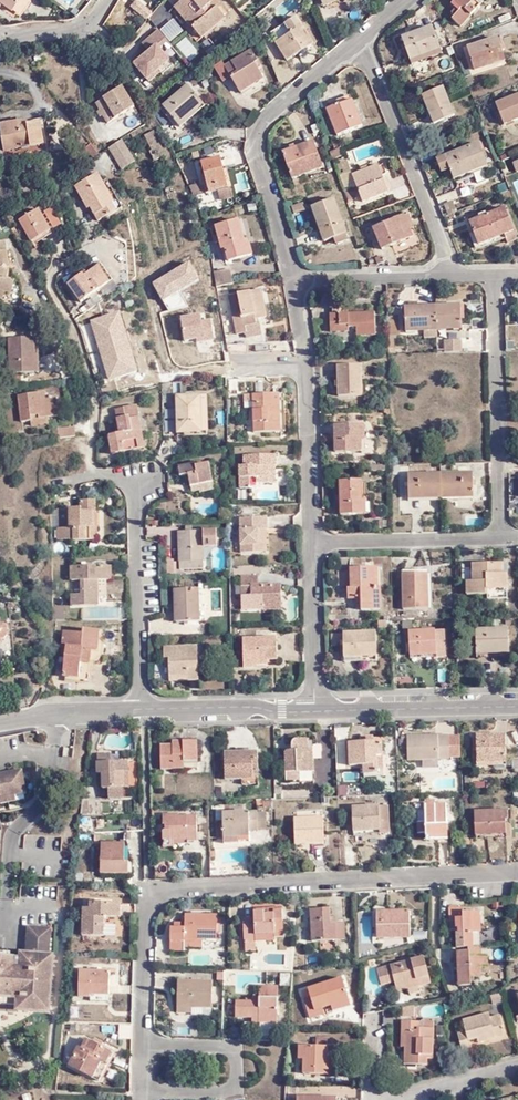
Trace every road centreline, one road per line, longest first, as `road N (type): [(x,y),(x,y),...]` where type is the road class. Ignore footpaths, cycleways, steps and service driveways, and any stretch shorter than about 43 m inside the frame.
road 1 (residential): [(517,871),(175,892),(146,912),(140,1047)]
road 2 (residential): [(361,43),(266,115),(256,138),(295,280)]
road 3 (residential): [(142,713),(134,494),(123,475),(91,473)]
road 4 (residential): [(503,538),(494,276)]
road 5 (residential): [(453,274),(361,43)]
road 6 (residential): [(140,1047),(232,1056),(231,1097),(136,1098)]
road 7 (residential): [(91,473),(96,404),(47,278),(54,269)]
road 8 (unclassified): [(314,708),(517,705)]
road 9 (residential): [(313,543),(503,538)]
road 10 (residential): [(303,369),(313,543)]
road 11 (unclassified): [(142,713),(314,708)]
road 12 (residential): [(313,543),(314,708)]
road 13 (residential): [(295,280),(453,274)]
road 14 (unclassified): [(0,723),(142,713)]
road 15 (unclassified): [(106,0),(96,18),(0,44)]

